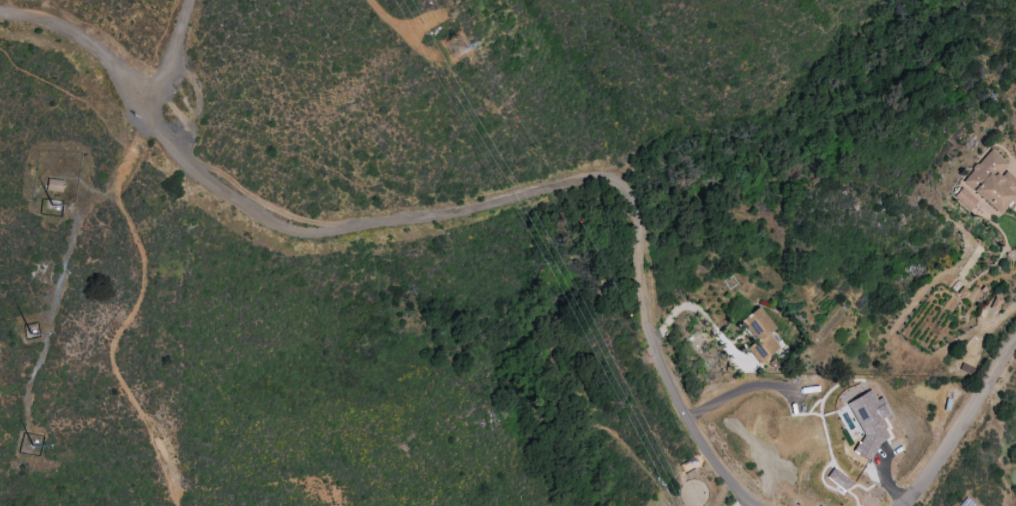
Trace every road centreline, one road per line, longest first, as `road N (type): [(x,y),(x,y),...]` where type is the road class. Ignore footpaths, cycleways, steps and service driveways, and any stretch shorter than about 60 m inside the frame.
road 1 (residential): [(147,99),(171,149),(210,184),(336,229),(441,220),(592,183),(624,186),(639,199),(657,329)]
road 2 (residential): [(657,329),(690,418),(759,505)]
road 3 (residential): [(908,505),(936,478),(1015,343)]
road 4 (residential): [(0,14),(58,32),(147,99)]

